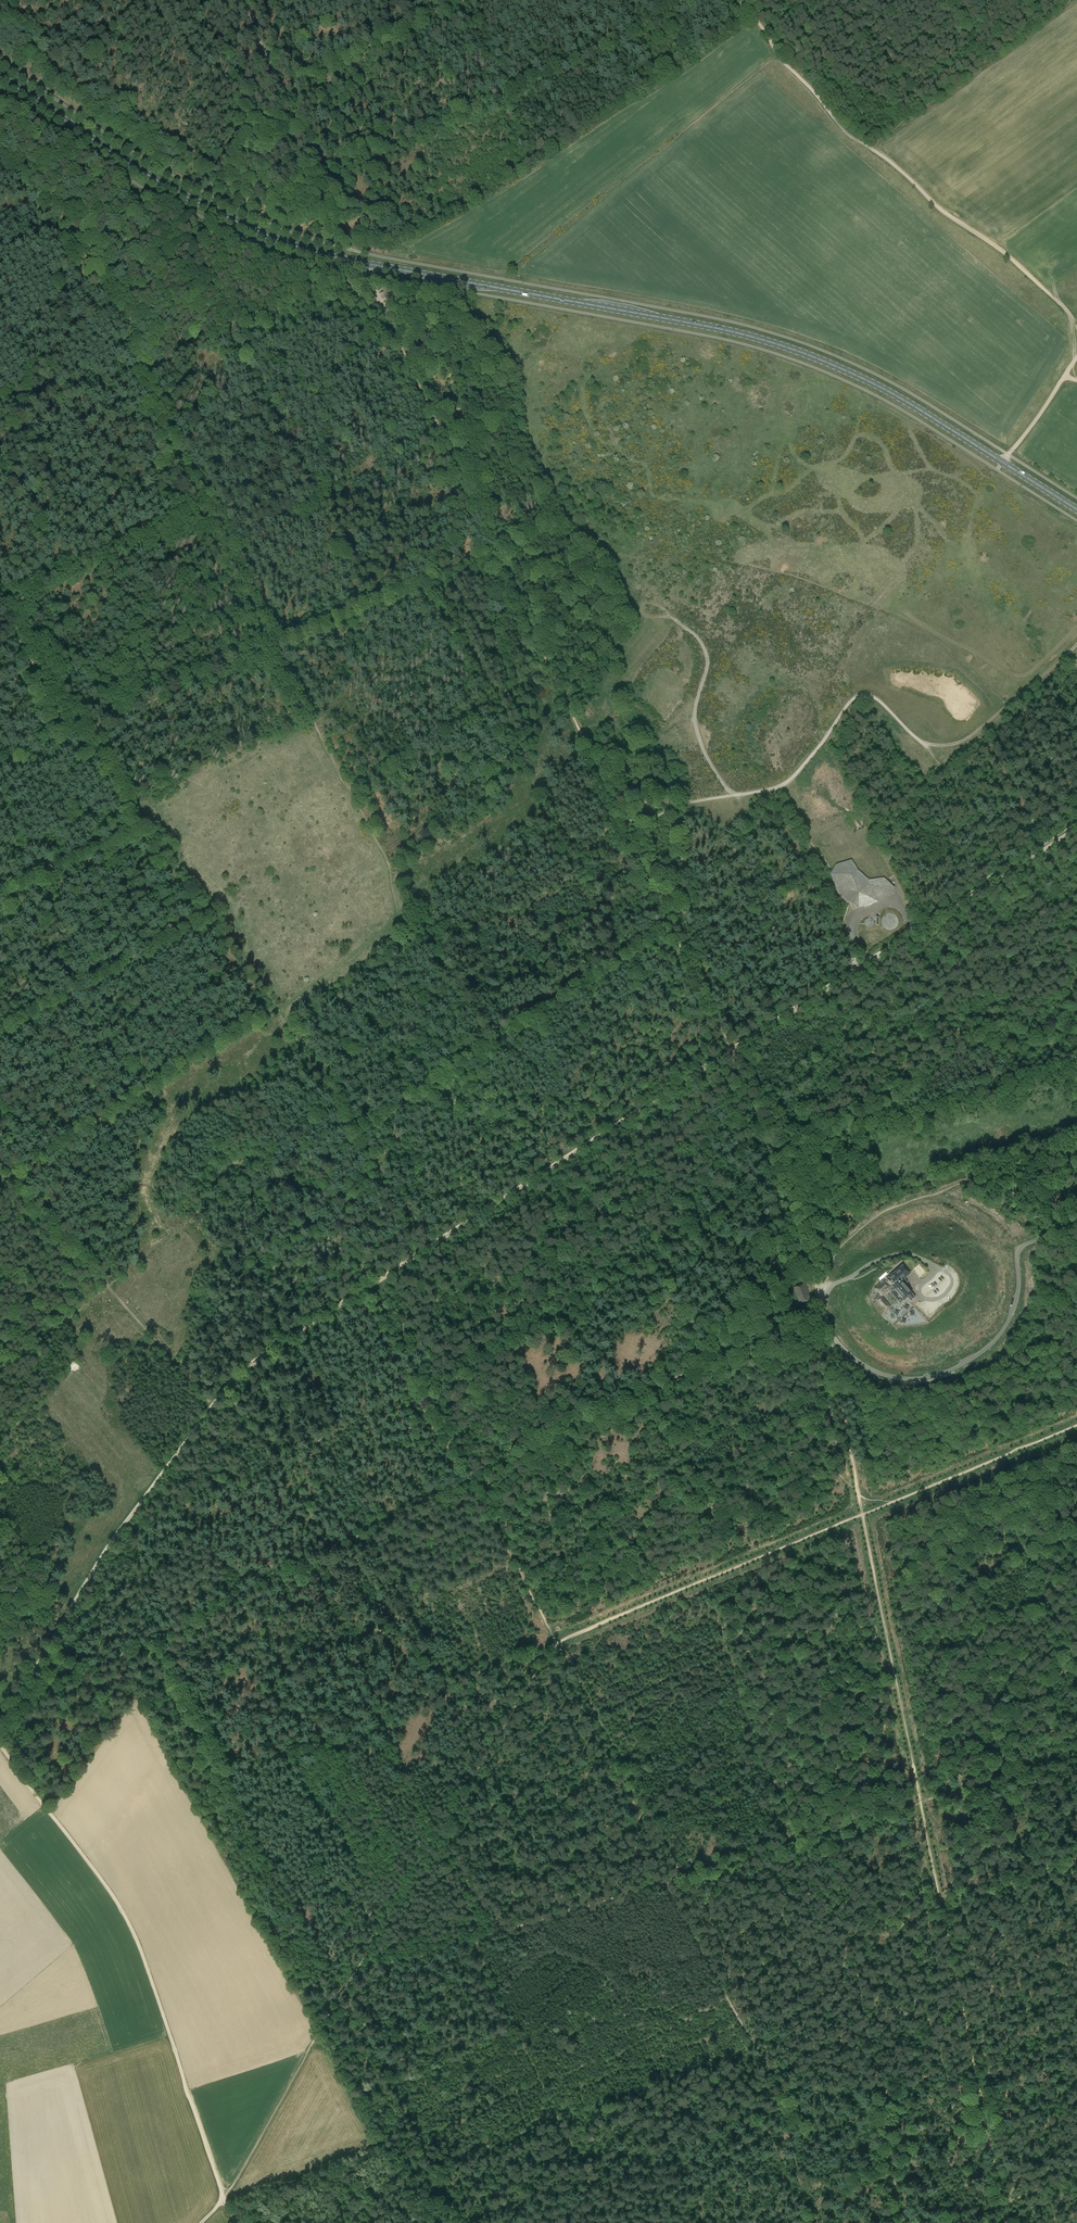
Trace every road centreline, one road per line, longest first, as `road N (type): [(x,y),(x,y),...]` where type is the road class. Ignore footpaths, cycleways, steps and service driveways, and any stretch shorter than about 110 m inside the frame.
road 1 (primary): [(1076,510),(908,403),(795,351),(722,330),(341,259),(249,228),(159,182),(0,77)]
road 2 (track): [(0,1727),(109,1546),(232,1382),(729,1053)]
road 3 (track): [(441,1828),(492,1936),(661,1885),(716,1974),(852,1967),(899,2222)]
road 4 (track): [(212,1408),(11,1175),(275,1011)]
road 5 (track): [(240,0),(495,552)]
road 6 (track): [(400,909),(427,934),(480,1024),(495,1035),(671,928),(685,957),(825,860)]
road 7 (track): [(495,552),(727,1051)]
road 8 (track): [(225,2197),(141,1945),(119,1902),(0,1744)]
road 9 (track): [(1076,328),(1015,262),(844,129),(739,0)]
road 10 (track): [(495,552),(72,737)]
road 11 (track): [(661,1885),(1076,1752)]
road 12 (track): [(729,1053),(1076,830)]
road 13 (track): [(826,1304),(469,1481)]
road 14 (unclassified): [(830,1287),(830,1330),(855,1359),(891,1377),(933,1376),(984,1350),(1007,1324),(1020,1249),(1076,1226)]
road 15 (track): [(369,1531),(448,1681),(555,1644)]
road 16 (track): [(716,1974),(786,2107),(811,2222)]
road 17 (track): [(344,1990),(464,2222)]
road 18 (track): [(153,1641),(369,1531)]
road 19 (track): [(344,1990),(225,2197)]
road 20 (track): [(469,1481),(369,1284)]
road 21 (track): [(441,1828),(555,1644)]
road 22 (track): [(470,0),(299,81),(287,98)]
road 23 (track): [(1076,1426),(891,1502)]
road 24 (track): [(1076,652),(972,747),(939,760),(928,744)]
road 25 (track): [(441,1828),(344,1990)]
road 26 (track): [(555,1644),(469,1481)]
road 27 (track): [(862,1514),(833,1338)]
road 28 (track): [(9,1712),(153,1641)]
road 29 (track): [(72,737),(0,595)]
road 30 (track): [(351,1978),(492,1936)]
road 31 (track): [(940,1899),(1076,1870)]
road 32 (track): [(997,470),(1076,357)]

